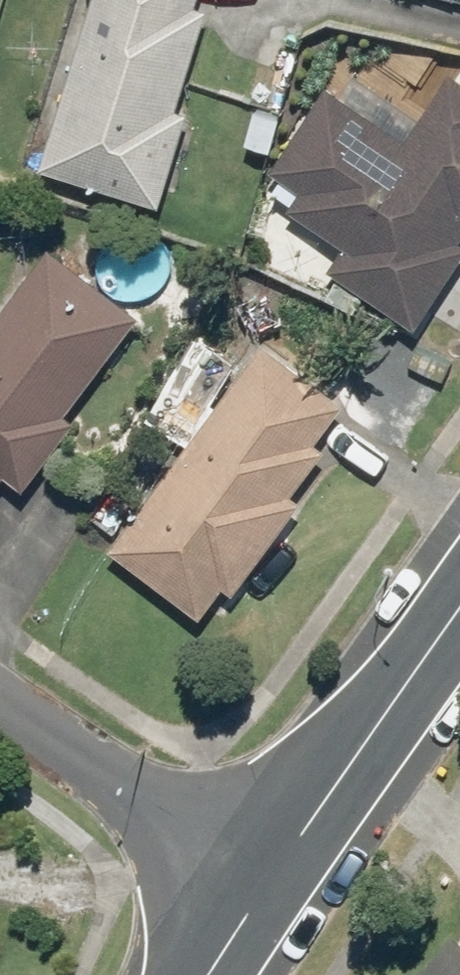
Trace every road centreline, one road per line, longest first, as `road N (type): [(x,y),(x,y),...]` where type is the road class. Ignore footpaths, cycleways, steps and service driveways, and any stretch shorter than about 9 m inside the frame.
road 1 (residential): [(0,689),(279,863)]
road 2 (residential): [(279,863),(459,611)]
road 3 (residential): [(198,974),(279,863)]

